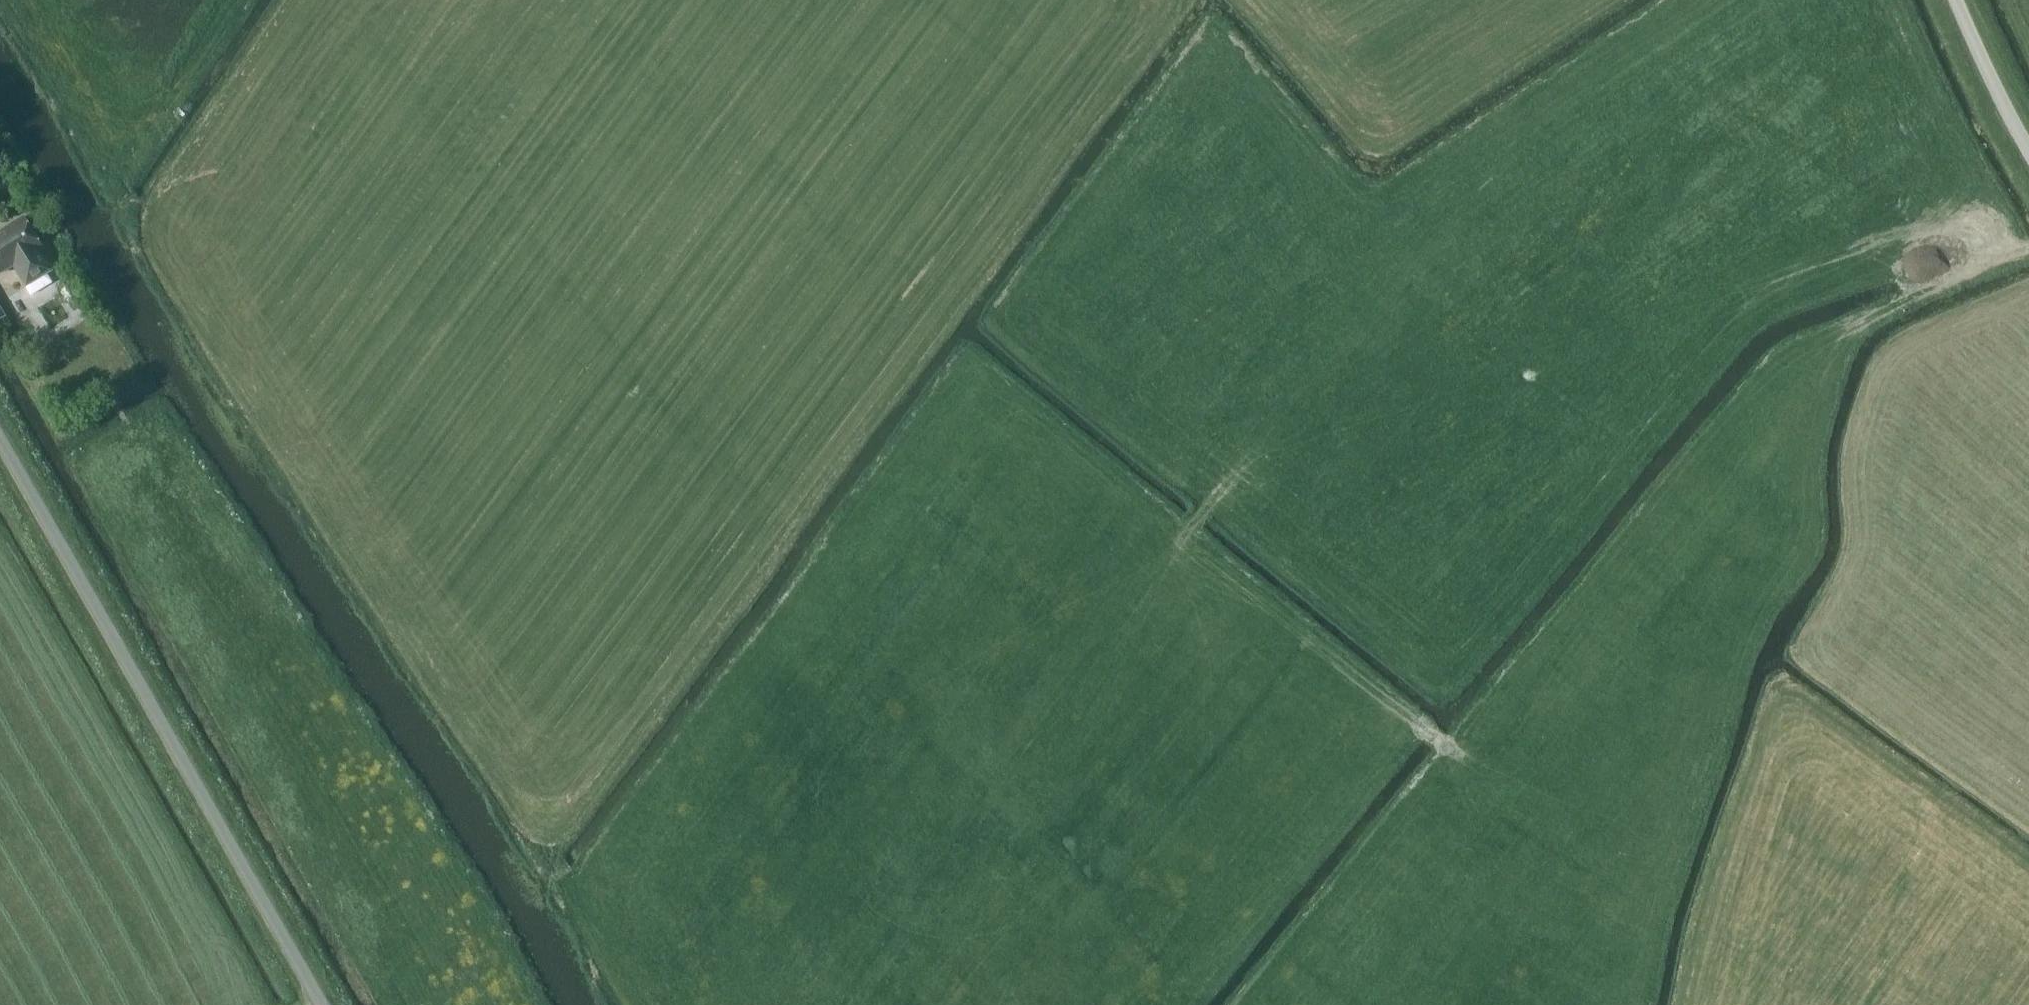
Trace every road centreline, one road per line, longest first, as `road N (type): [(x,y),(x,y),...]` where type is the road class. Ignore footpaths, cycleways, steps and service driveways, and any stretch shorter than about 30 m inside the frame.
road 1 (unclassified): [(327,1004),(0,438)]
road 2 (unclassified): [(2028,141),(1962,0)]

